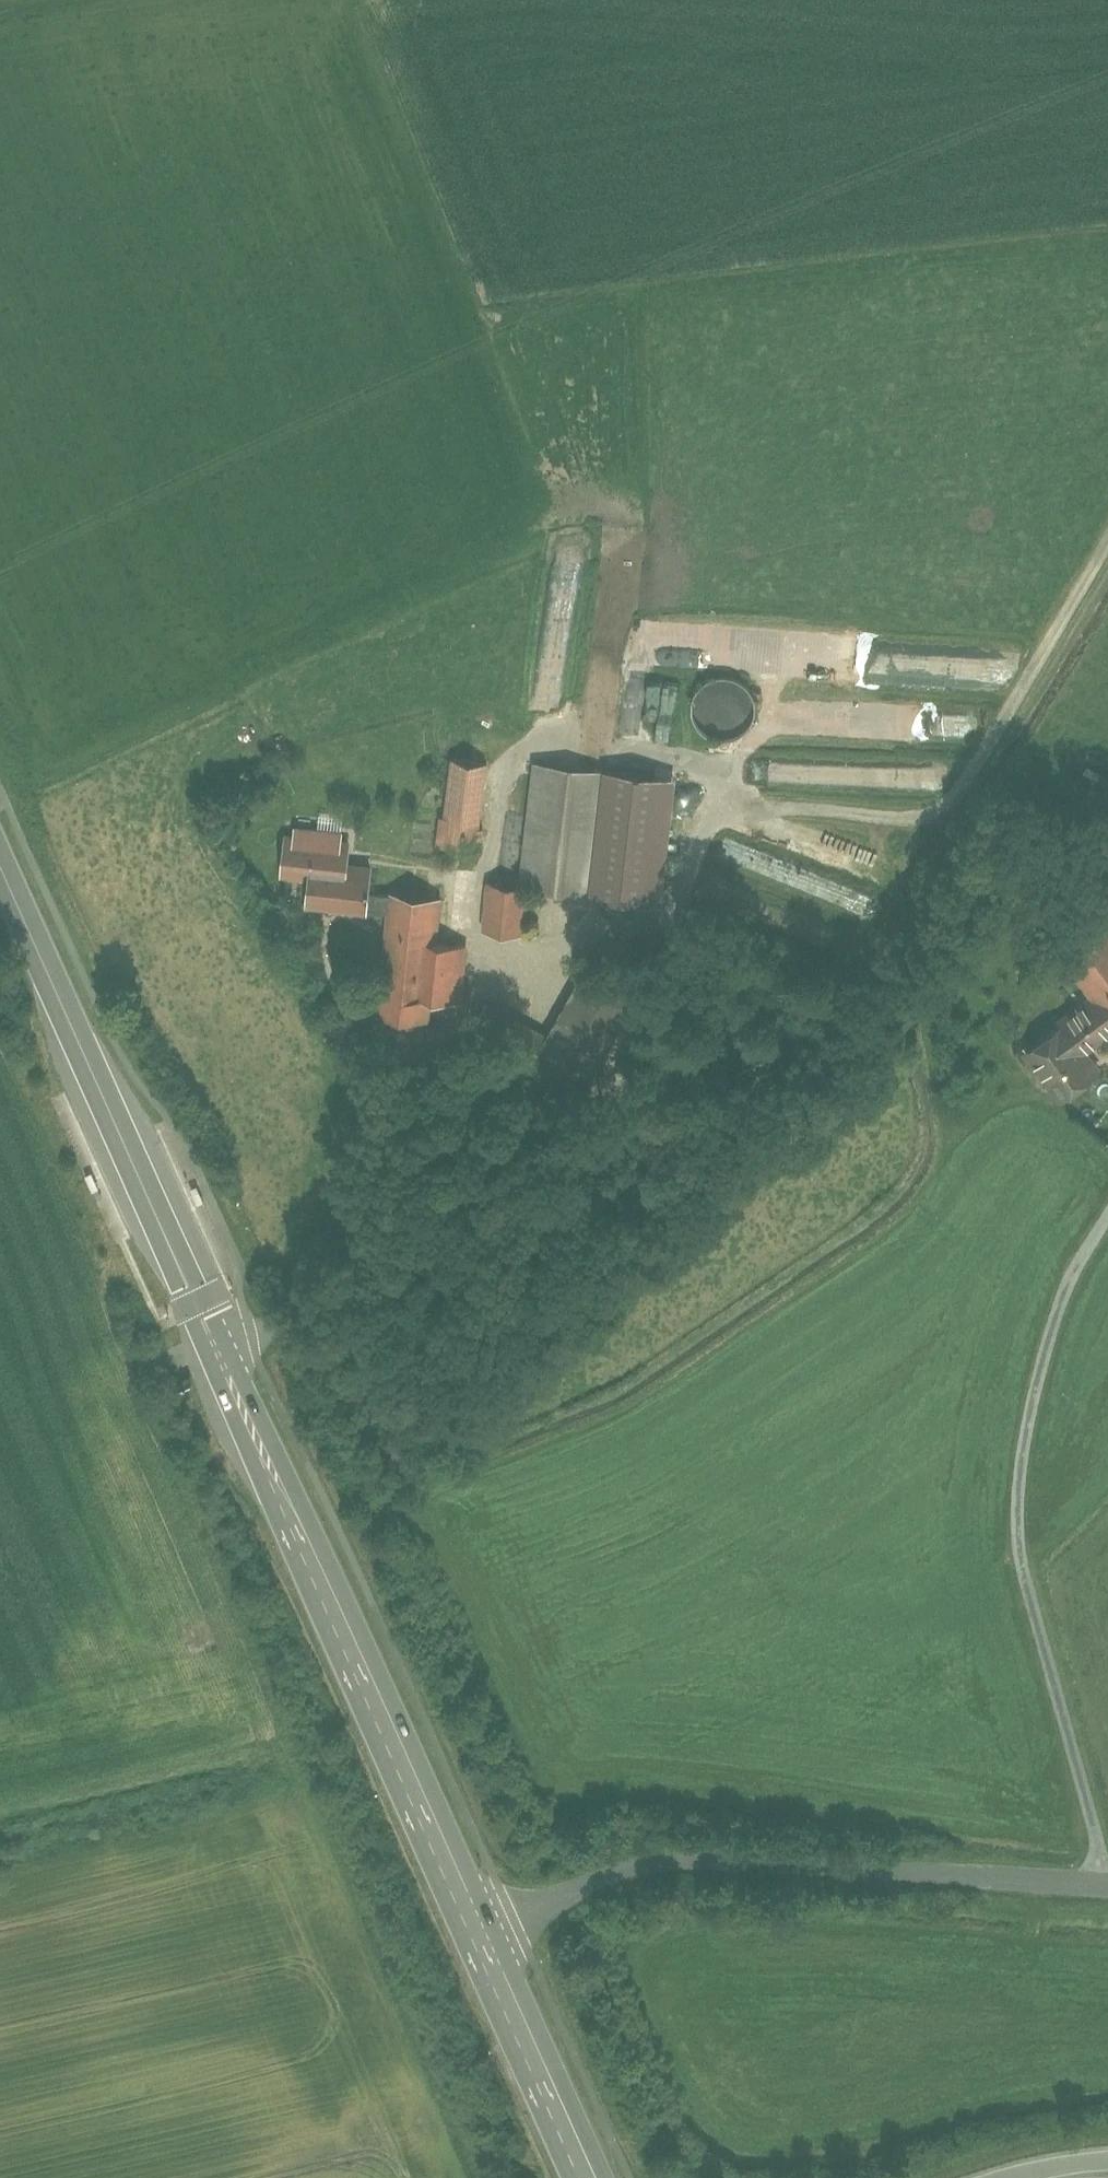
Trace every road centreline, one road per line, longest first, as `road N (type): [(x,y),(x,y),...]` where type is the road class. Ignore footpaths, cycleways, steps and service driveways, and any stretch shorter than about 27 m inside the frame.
road 1 (primary): [(0,860),(485,1927)]
road 2 (unclassified): [(1107,1891),(677,1865),(585,1887),(485,1927)]
road 3 (track): [(223,1348),(253,1323),(366,1275),(417,1025)]
road 4 (primary): [(485,1927),(597,2177)]

